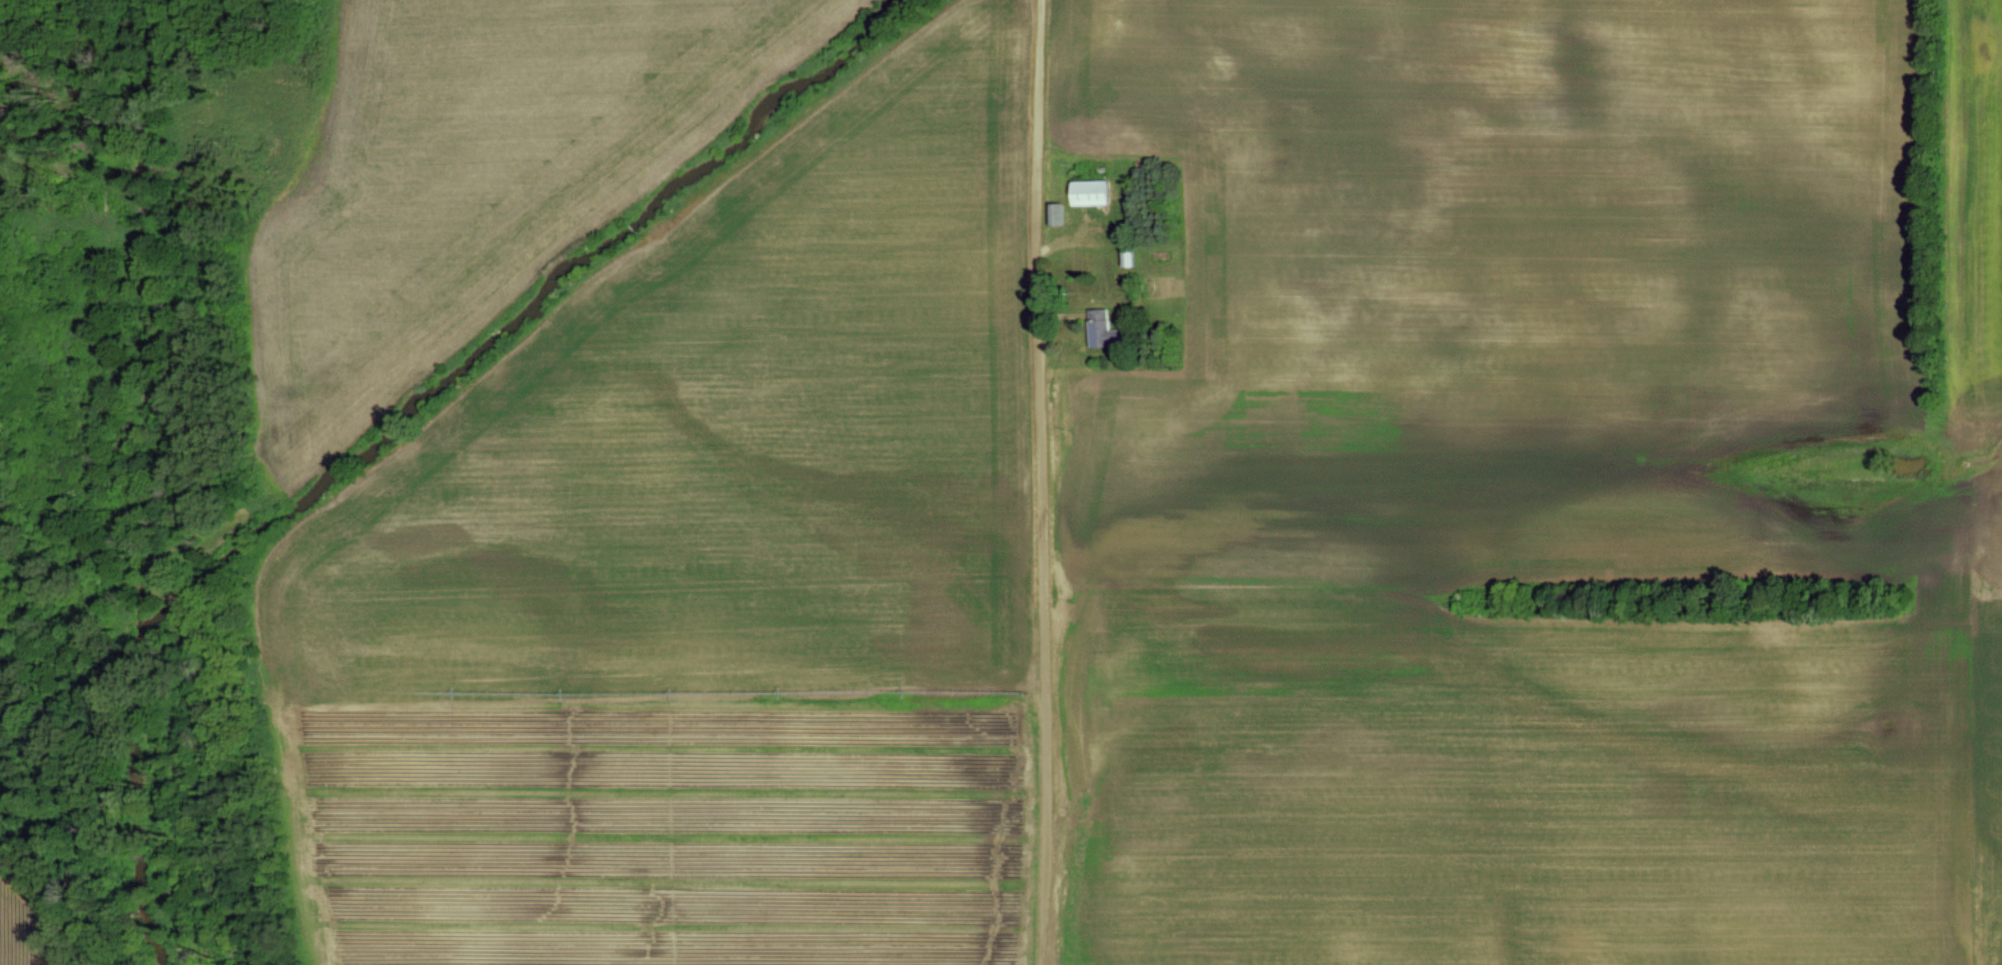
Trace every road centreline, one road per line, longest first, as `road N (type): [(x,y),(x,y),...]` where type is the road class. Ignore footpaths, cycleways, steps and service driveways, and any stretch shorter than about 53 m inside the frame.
road 1 (residential): [(1044,964),(1040,0)]

